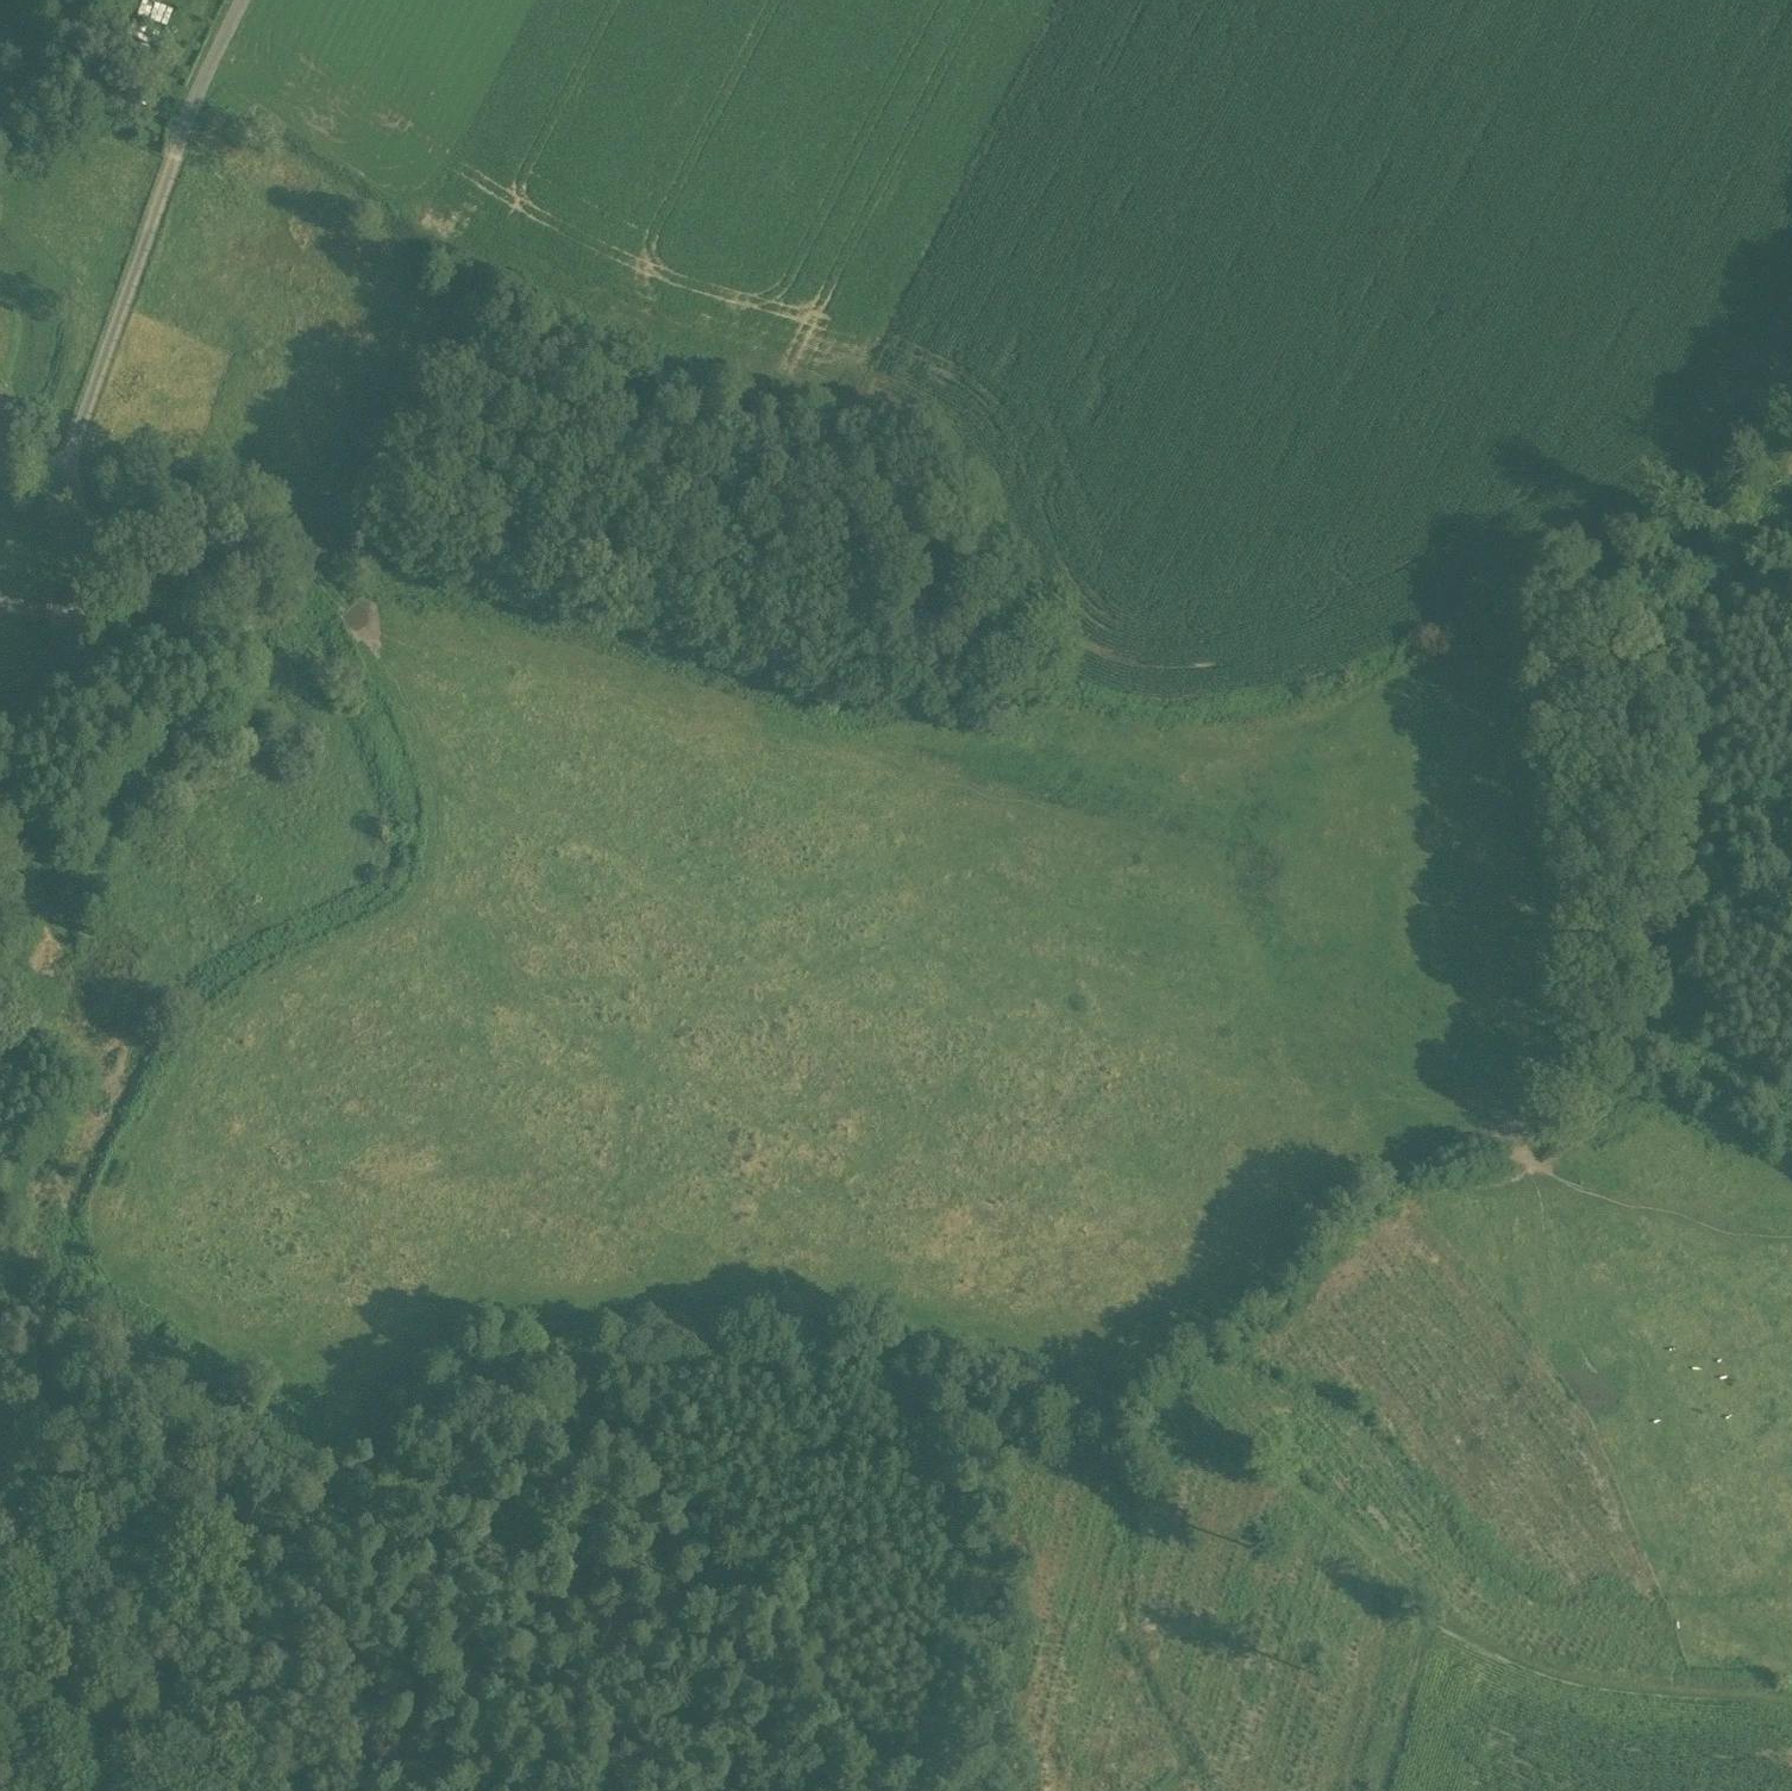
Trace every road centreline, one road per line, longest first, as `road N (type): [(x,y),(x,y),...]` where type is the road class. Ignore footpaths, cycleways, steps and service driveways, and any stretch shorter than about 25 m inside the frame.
road 1 (track): [(95,1348),(139,1394),(222,1448),(252,1457),(392,1439),(512,1398),(600,1379),(706,1374),(816,1389),(1127,1480),(1191,1453),(1244,1452),(1417,1595)]
road 2 (unclassified): [(242,0),(176,137),(65,474)]
road 3 (track): [(1417,1595),(1504,1656),(1584,1682),(1791,1703)]
road 4 (track): [(65,474),(79,503),(77,609),(52,663),(0,707)]
road 5 (track): [(1417,1595),(1426,1632),(1383,1790)]
road 6 (track): [(5,1380),(16,1457),(0,1503)]

